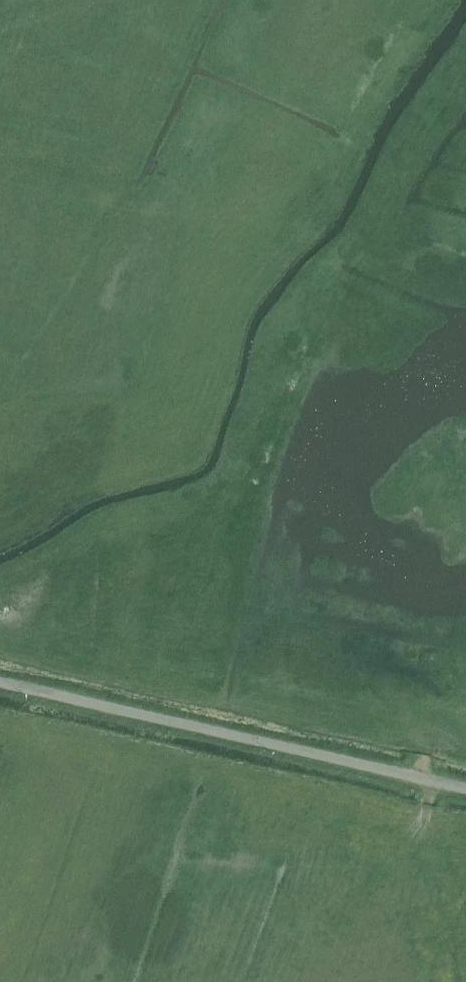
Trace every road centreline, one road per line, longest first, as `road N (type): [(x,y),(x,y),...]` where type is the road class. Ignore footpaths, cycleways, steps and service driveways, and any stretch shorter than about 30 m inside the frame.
road 1 (unclassified): [(465,788),(0,681)]

